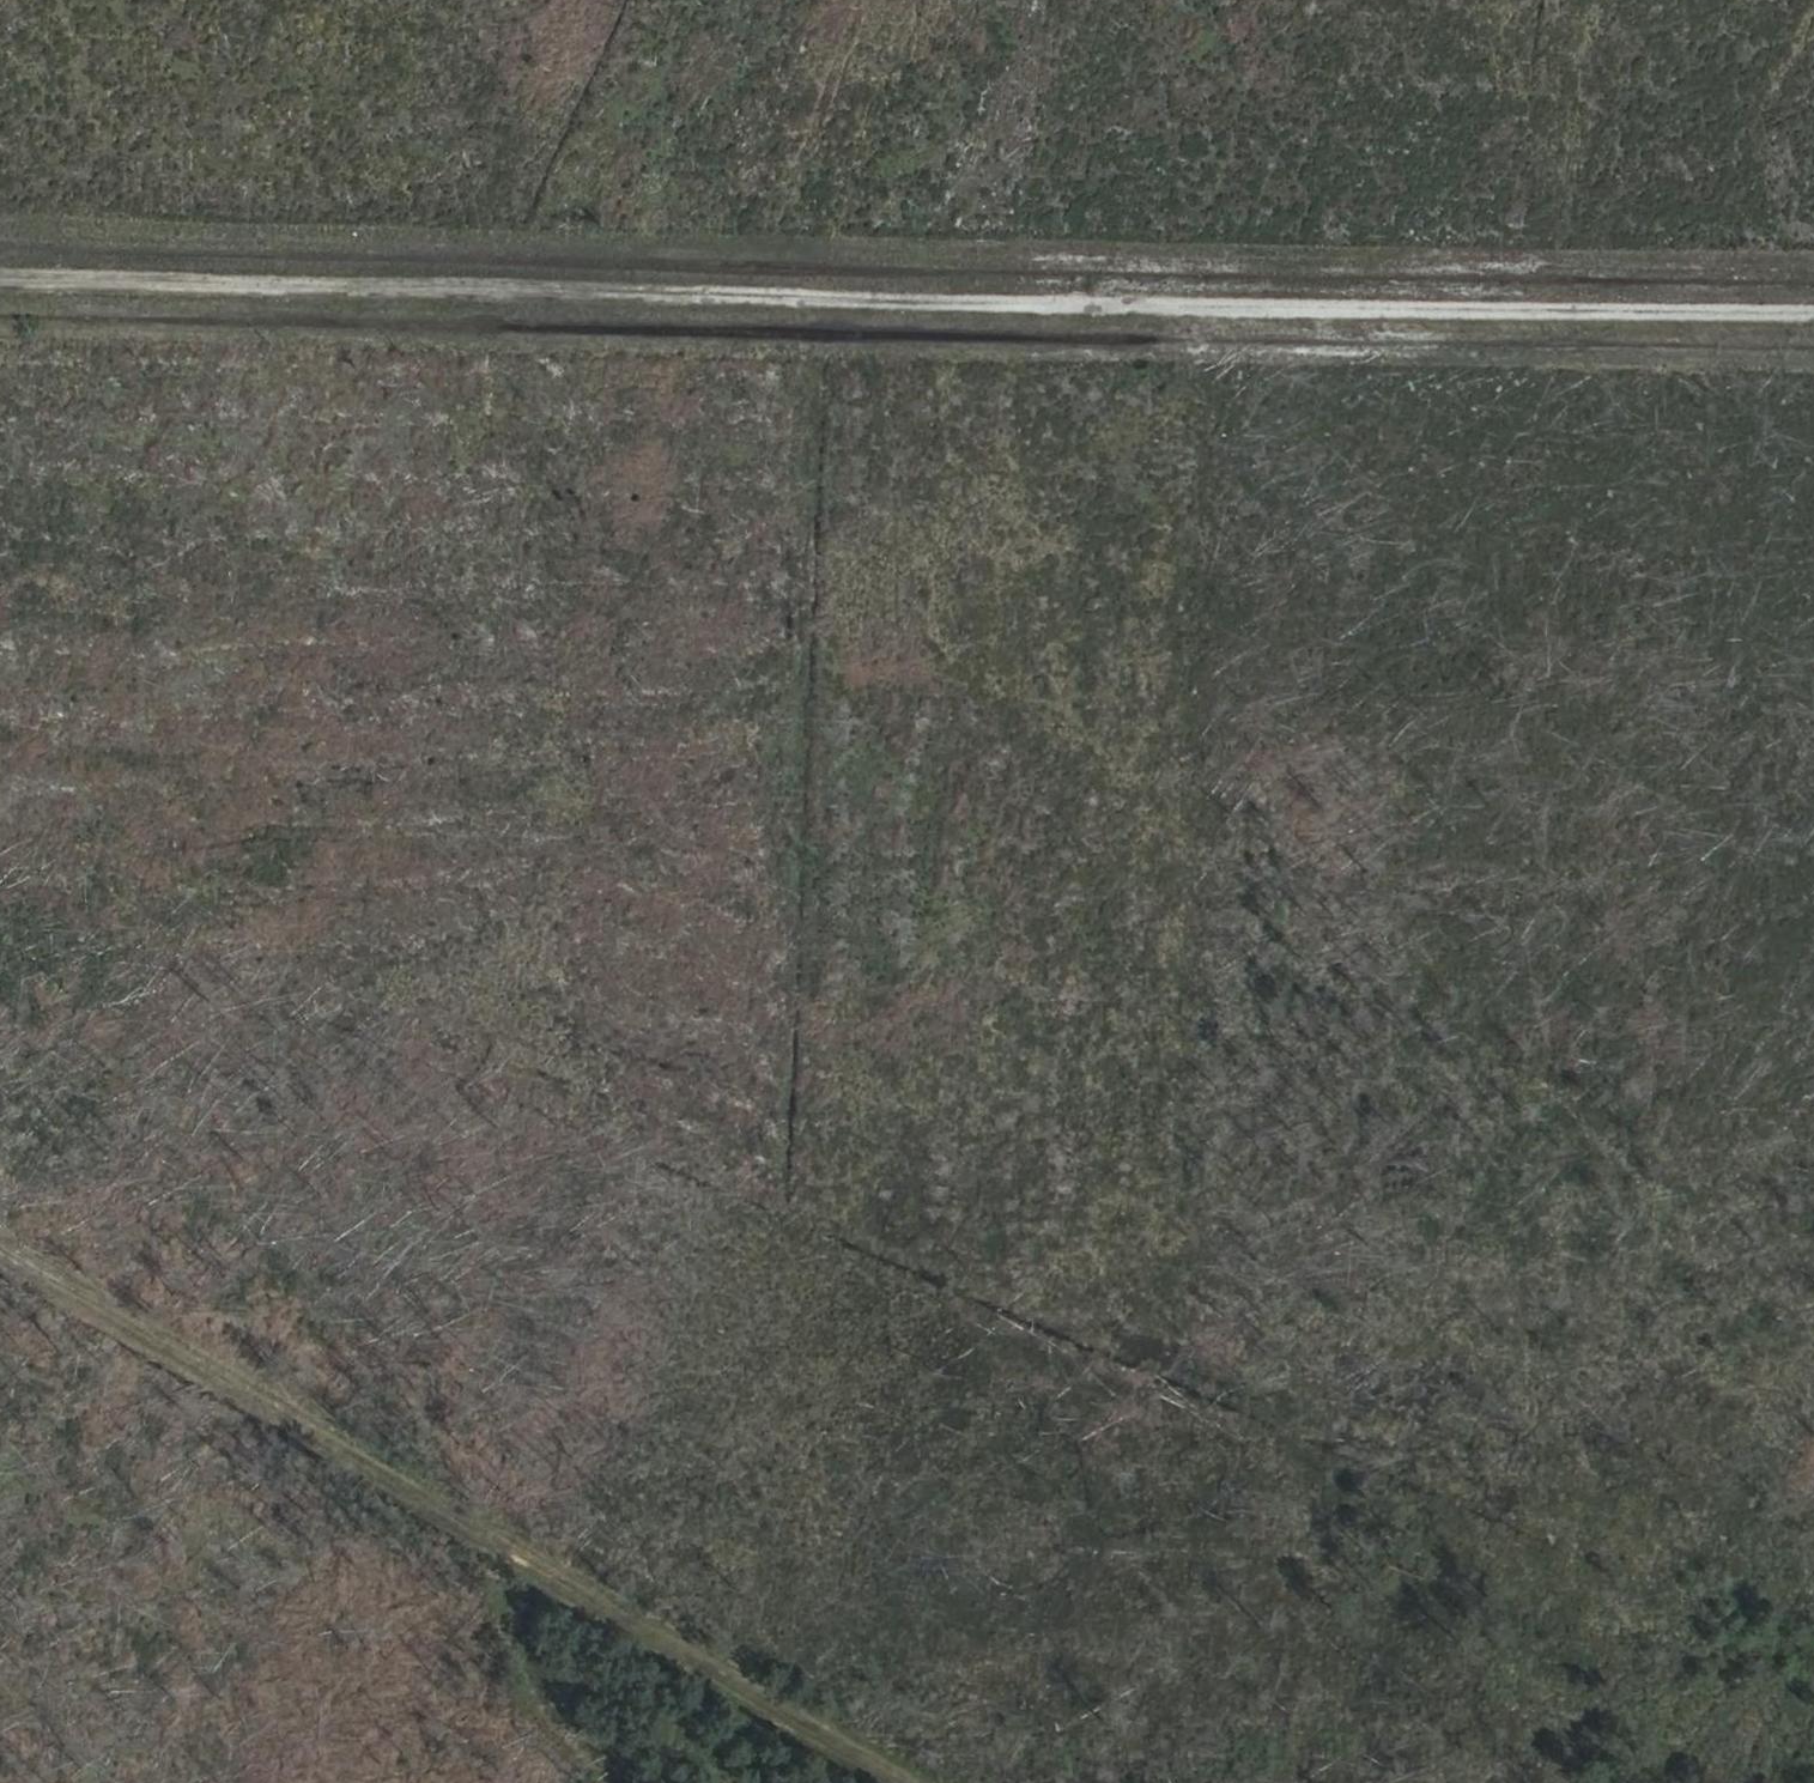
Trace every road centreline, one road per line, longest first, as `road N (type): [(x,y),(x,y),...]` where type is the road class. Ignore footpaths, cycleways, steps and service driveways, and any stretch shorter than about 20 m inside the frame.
road 1 (track): [(0,234),(1813,272)]
road 2 (track): [(894,1782),(0,1254)]

